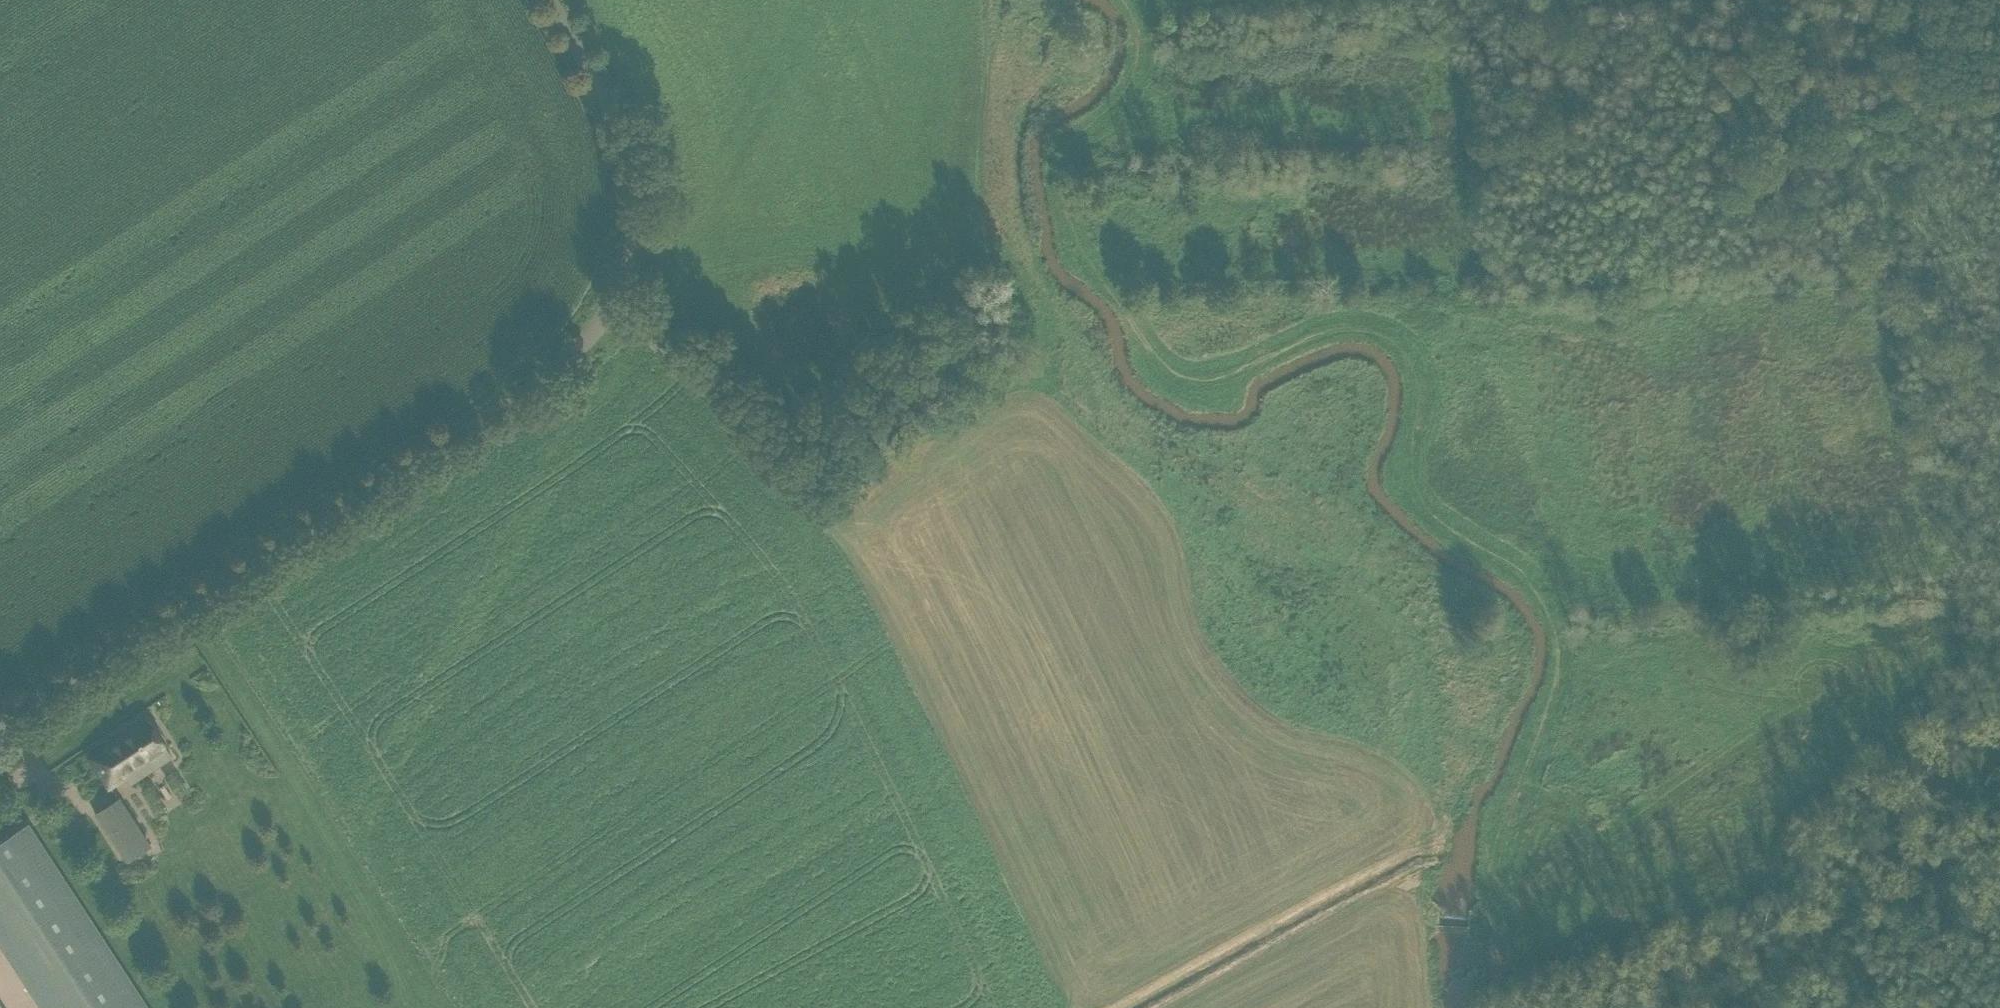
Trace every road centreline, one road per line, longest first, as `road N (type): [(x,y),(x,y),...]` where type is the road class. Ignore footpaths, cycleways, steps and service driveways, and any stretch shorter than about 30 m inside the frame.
road 1 (unclassified): [(0,716),(575,339),(614,299),(628,268),(639,197),(631,125),(564,0)]

